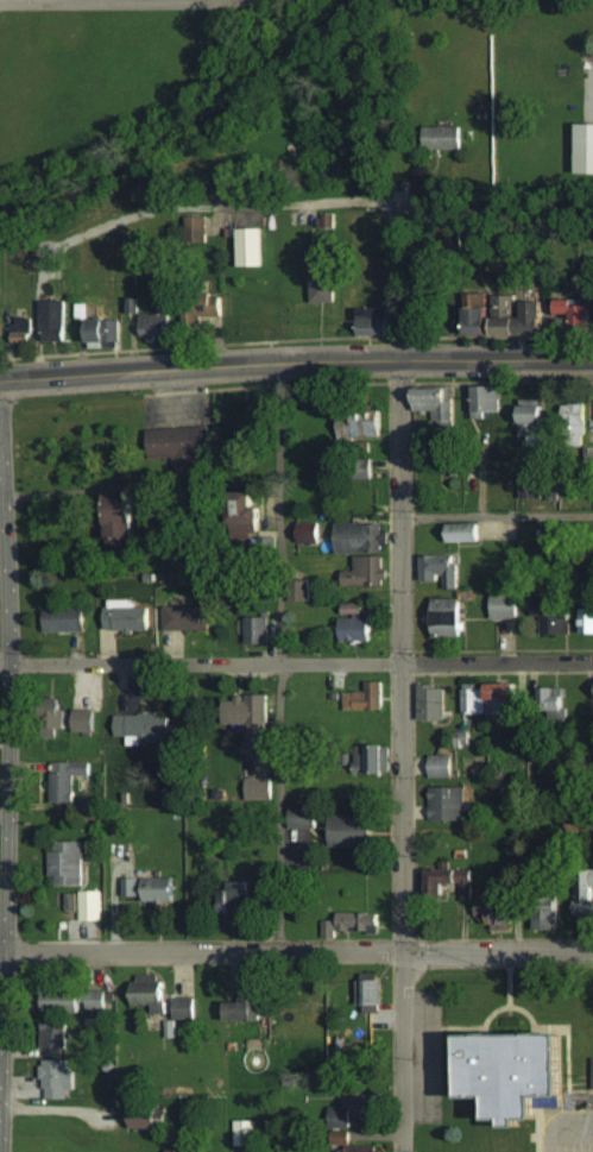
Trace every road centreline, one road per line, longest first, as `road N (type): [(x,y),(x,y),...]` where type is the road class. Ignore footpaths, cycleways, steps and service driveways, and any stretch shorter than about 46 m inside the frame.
road 1 (residential): [(403,1151),(400,358)]
road 2 (residential): [(0,1144),(10,662),(0,451)]
road 3 (primary): [(592,357),(276,363),(0,384)]
road 4 (residential): [(592,953),(0,954)]
road 5 (residential): [(592,661),(10,662)]
road 6 (residential): [(400,358),(397,209)]

